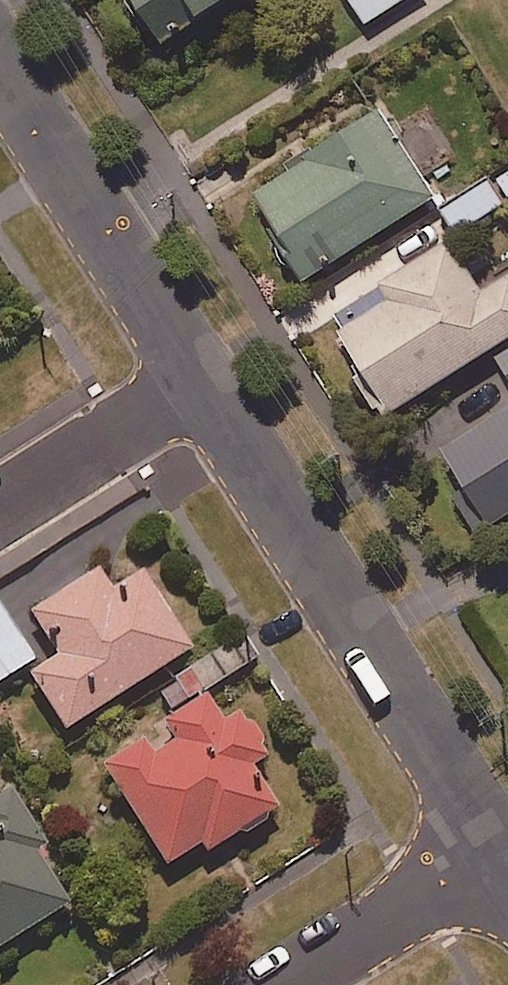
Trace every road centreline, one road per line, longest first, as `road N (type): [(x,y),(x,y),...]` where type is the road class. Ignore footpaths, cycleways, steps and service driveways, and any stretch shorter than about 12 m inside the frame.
road 1 (residential): [(502,849),(203,382)]
road 2 (residential): [(203,382),(0,65)]
road 3 (residential): [(288,984),(502,849)]
road 4 (residential): [(203,382),(0,509)]

